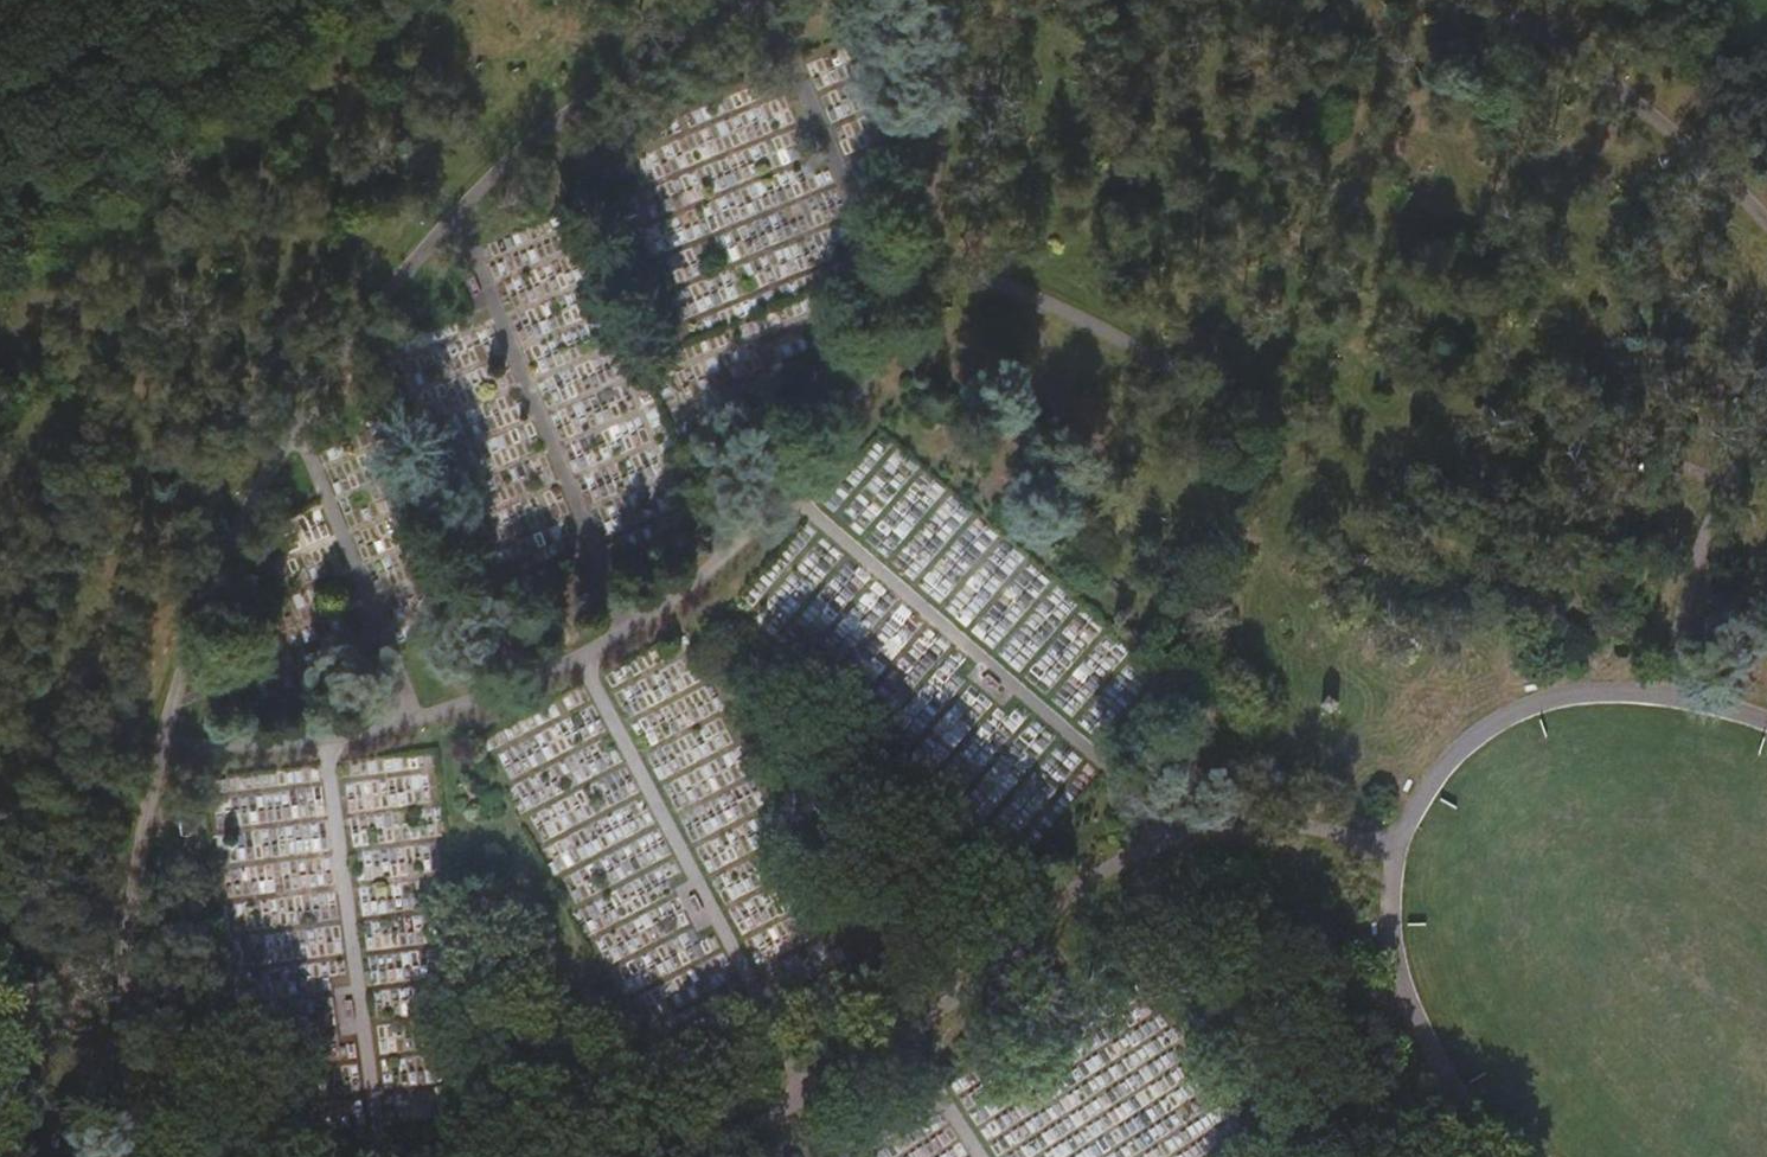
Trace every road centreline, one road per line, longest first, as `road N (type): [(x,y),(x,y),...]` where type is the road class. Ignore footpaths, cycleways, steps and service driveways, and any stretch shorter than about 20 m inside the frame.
road 1 (track): [(276,0),(0,204)]

